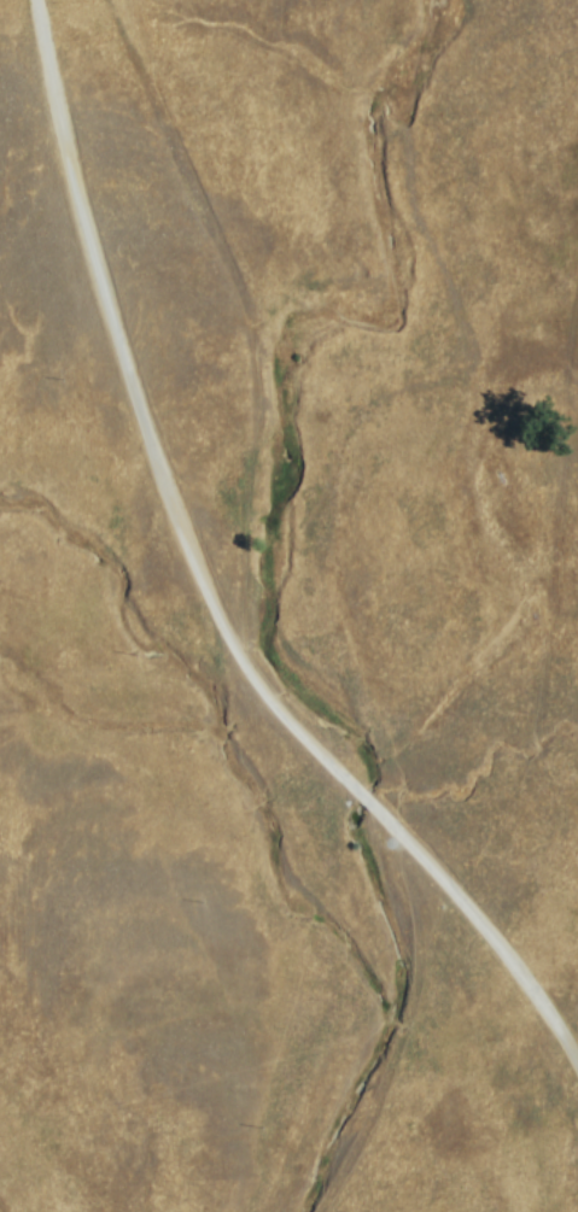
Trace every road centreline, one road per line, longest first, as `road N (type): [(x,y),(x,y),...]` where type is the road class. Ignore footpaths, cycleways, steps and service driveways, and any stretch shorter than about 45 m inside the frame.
road 1 (residential): [(577,1053),(504,947),(279,701),(229,621),(192,539),(109,289),(43,0)]

